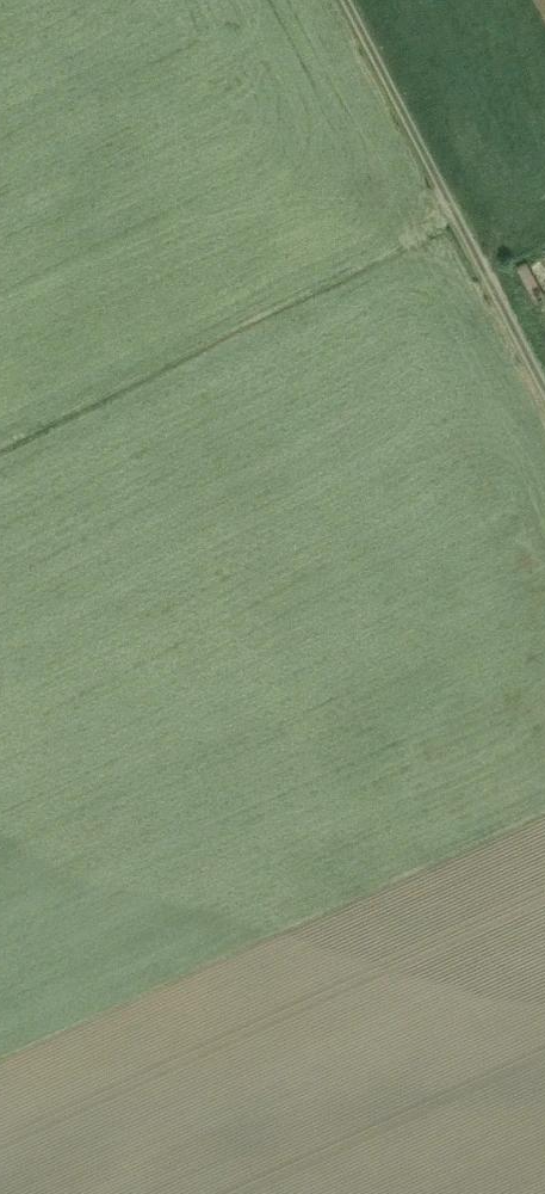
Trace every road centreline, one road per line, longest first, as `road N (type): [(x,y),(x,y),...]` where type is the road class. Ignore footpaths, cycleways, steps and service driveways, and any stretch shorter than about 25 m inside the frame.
road 1 (track): [(544,383),(348,0)]

